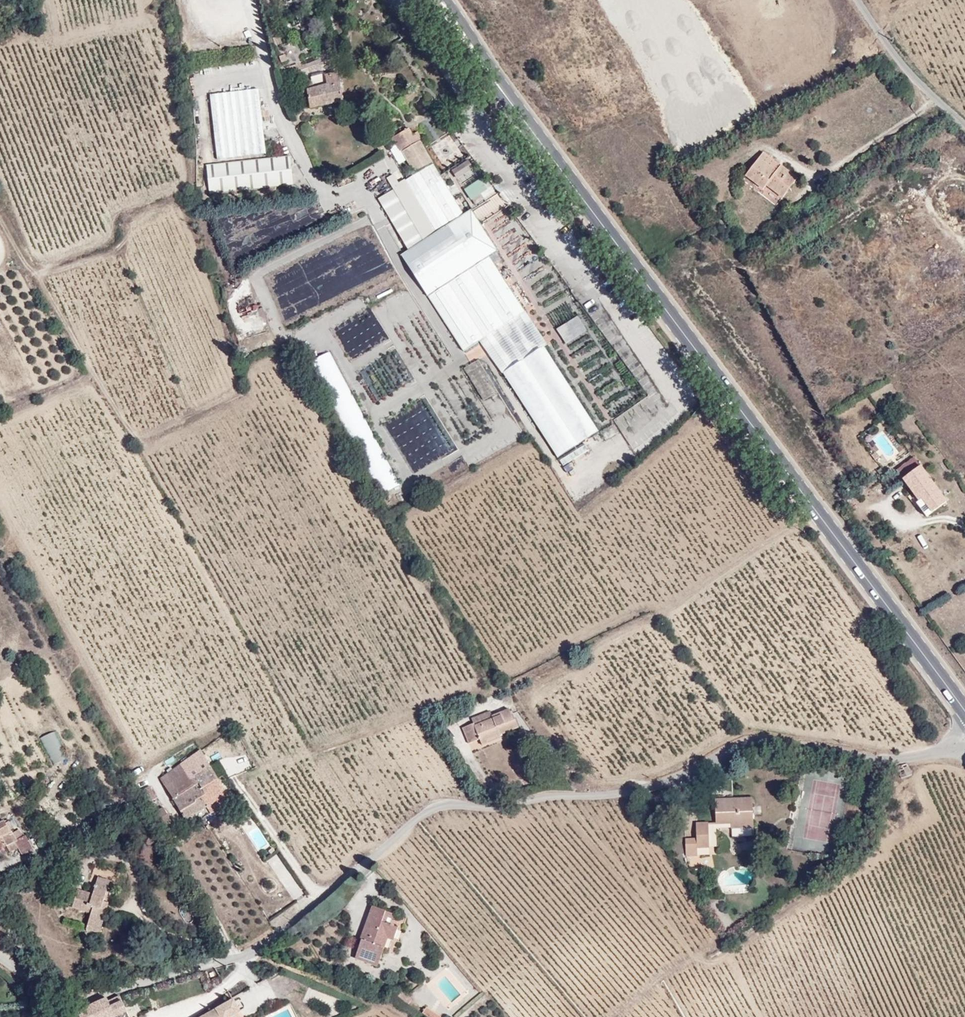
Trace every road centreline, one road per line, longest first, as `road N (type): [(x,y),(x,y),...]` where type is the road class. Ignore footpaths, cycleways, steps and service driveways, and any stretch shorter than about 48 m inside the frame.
road 1 (unclassified): [(964,740),(881,758),(746,742),(631,792),(501,808),(443,803),(247,955),(80,998),(0,958)]
road 2 (primary): [(454,25),(964,709)]
road 3 (unclassified): [(964,128),(863,0)]

